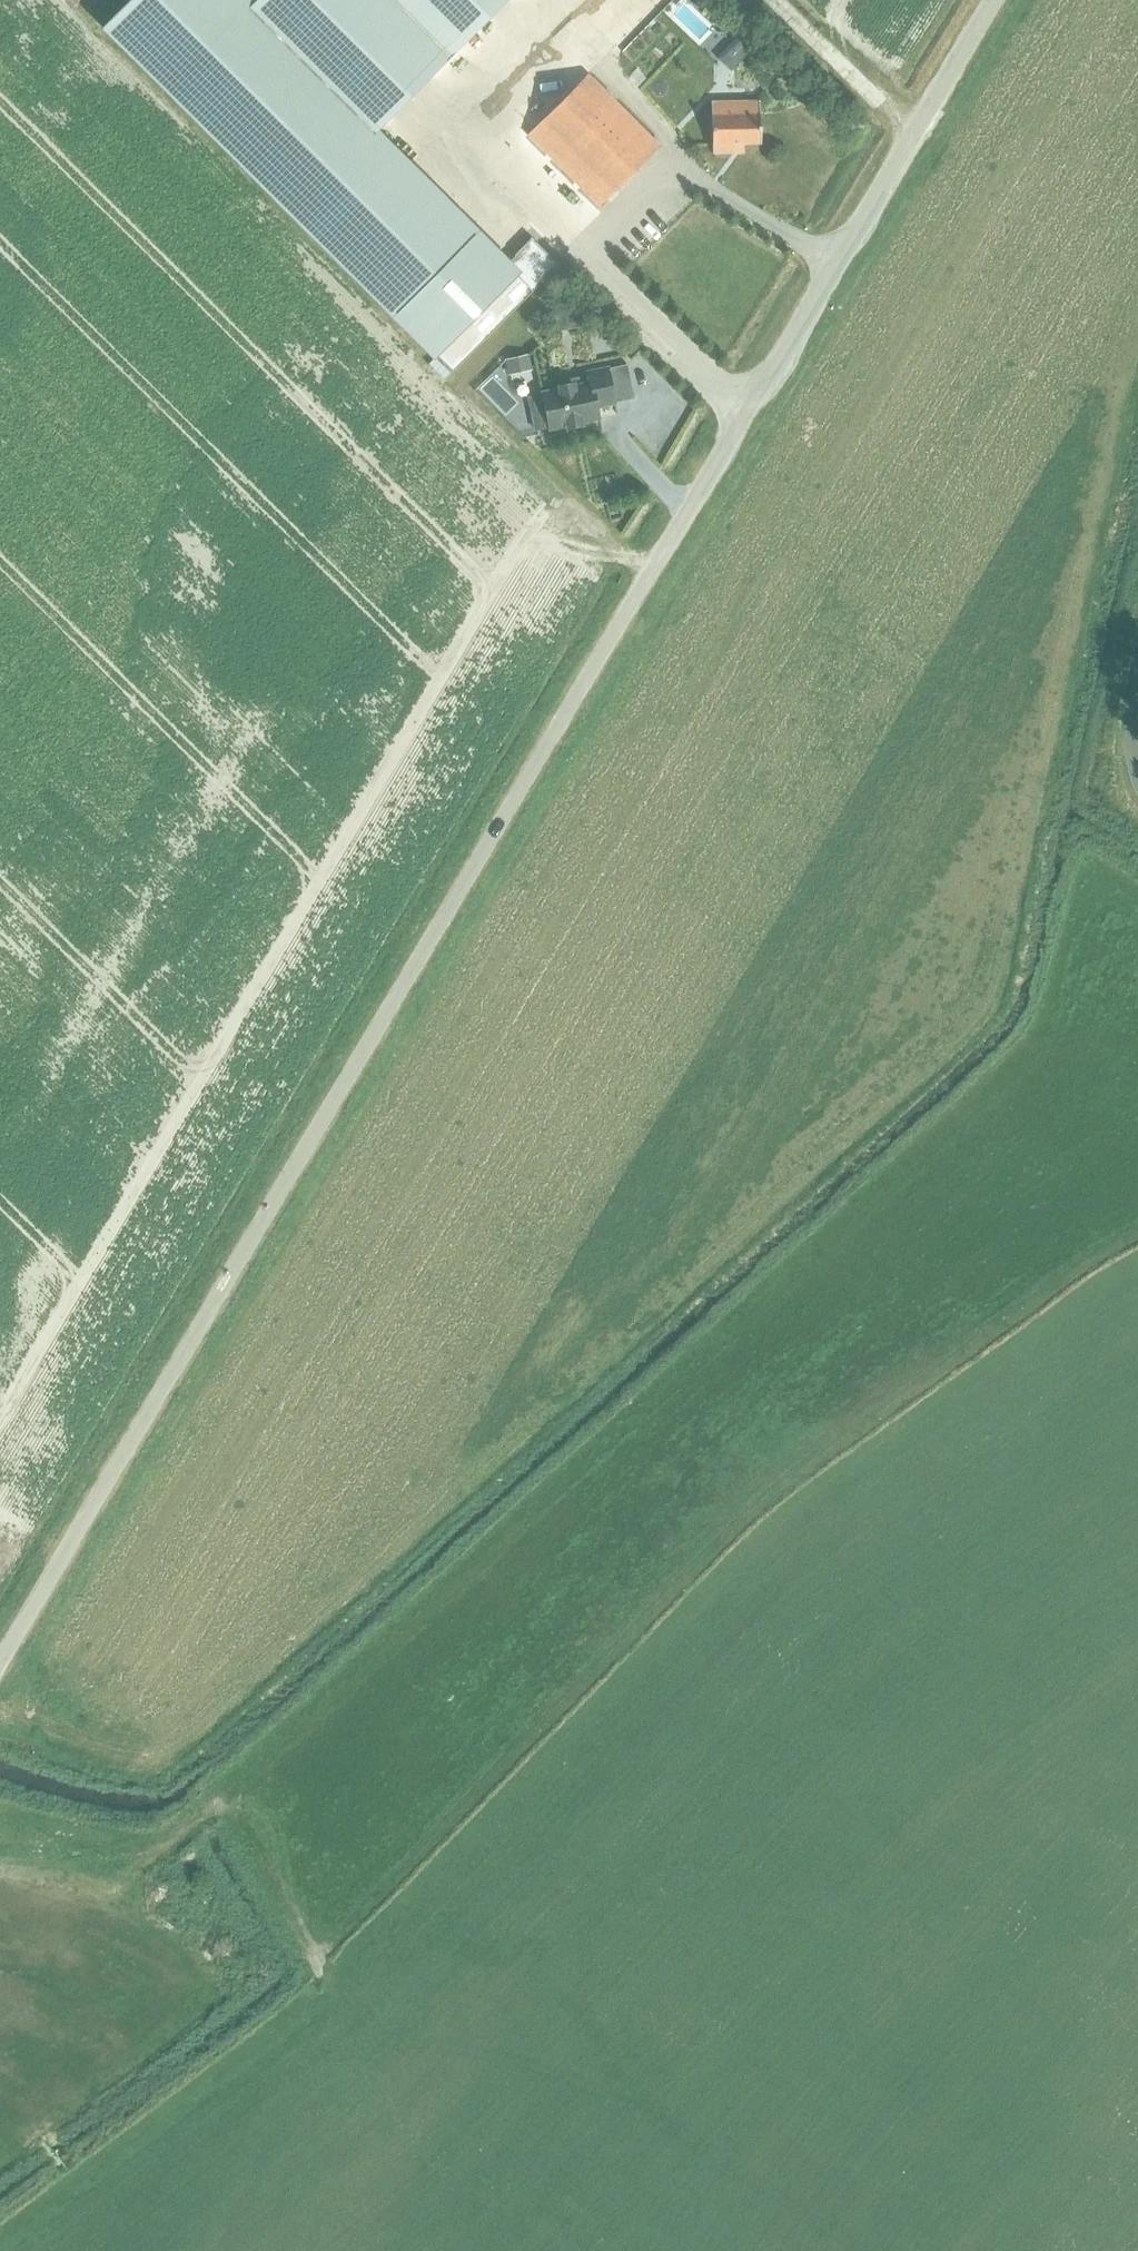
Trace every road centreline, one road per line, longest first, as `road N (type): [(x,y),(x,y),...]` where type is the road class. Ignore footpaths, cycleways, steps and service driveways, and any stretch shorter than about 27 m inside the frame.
road 1 (unclassified): [(0,1654),(996,0)]

